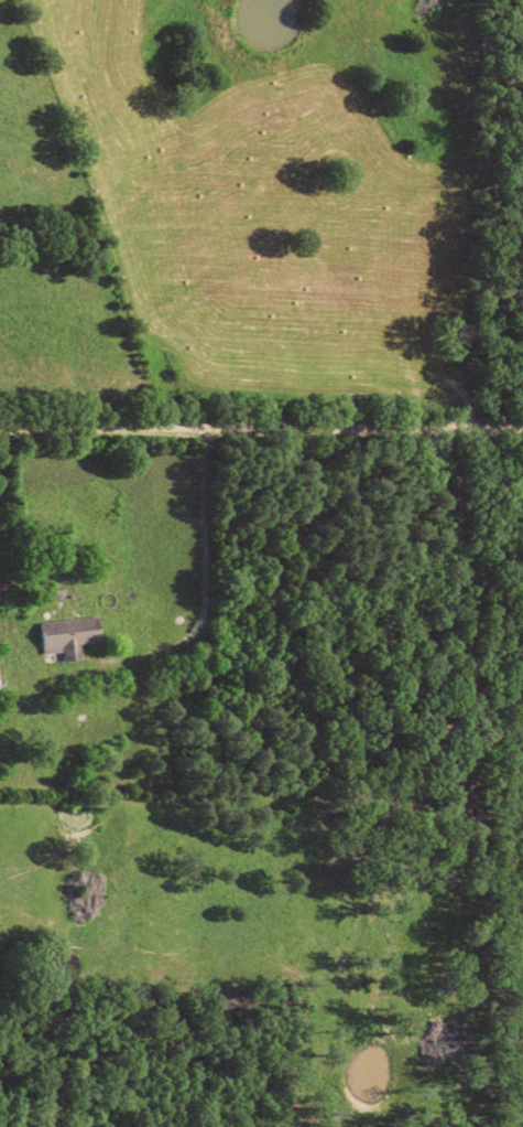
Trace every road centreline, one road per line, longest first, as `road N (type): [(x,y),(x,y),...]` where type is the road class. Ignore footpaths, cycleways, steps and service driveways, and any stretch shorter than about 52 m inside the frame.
road 1 (residential): [(0,427),(522,426)]
road 2 (track): [(173,427),(55,46),(31,0)]
road 3 (residential): [(92,658),(111,663),(152,653),(200,626),(208,610),(204,428)]

